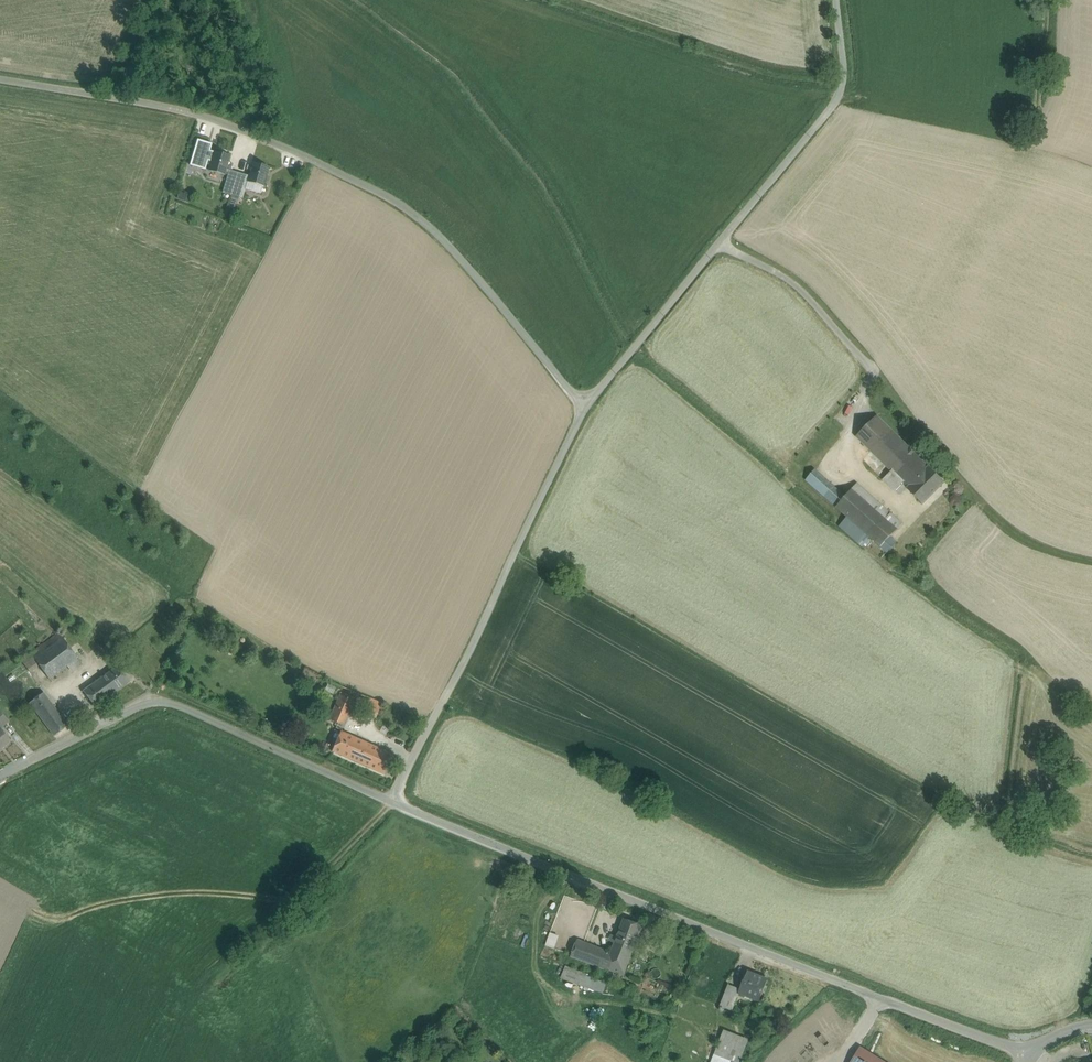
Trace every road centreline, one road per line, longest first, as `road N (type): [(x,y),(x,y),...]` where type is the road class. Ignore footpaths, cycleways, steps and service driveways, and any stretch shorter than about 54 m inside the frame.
road 1 (track): [(0,776),(154,696),(1028,1058)]
road 2 (track): [(0,81),(227,125),(406,209),(450,247),(583,407)]
road 3 (track): [(583,407),(847,92),(837,0)]
road 4 (track): [(395,801),(583,407)]
road 5 (track): [(879,371),(1034,115),(1048,0)]
road 6 (track): [(904,508),(837,432),(879,371),(804,287),(723,244)]

